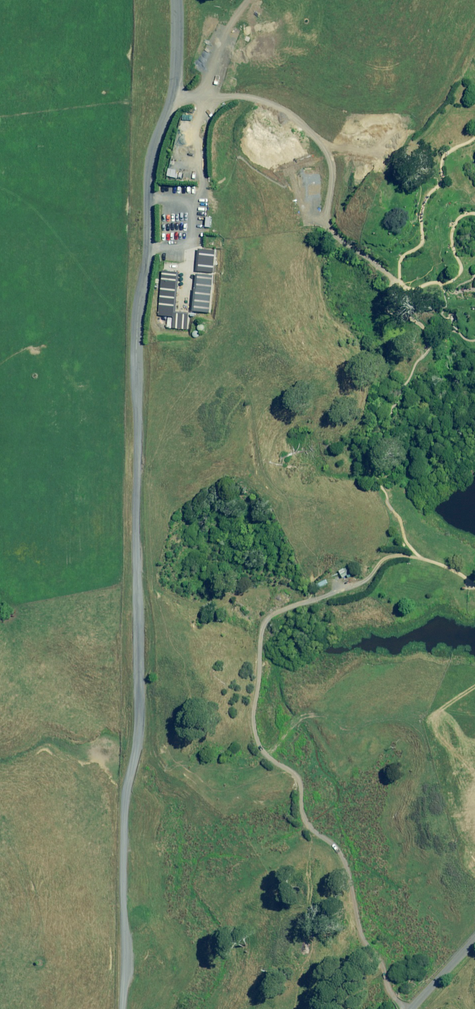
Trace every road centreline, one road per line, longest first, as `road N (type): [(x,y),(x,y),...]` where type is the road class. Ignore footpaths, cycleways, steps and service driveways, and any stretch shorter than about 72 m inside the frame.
road 1 (track): [(422,558),(388,559),(368,580),(267,619),(254,709),(258,742),(299,780),(306,823),(344,861),(361,933),(404,1008)]
road 2 (track): [(398,282),(324,223),(332,168),(306,126),(253,98),(177,98)]
road 3 (track): [(474,686),(435,719),(438,735),(474,775)]

